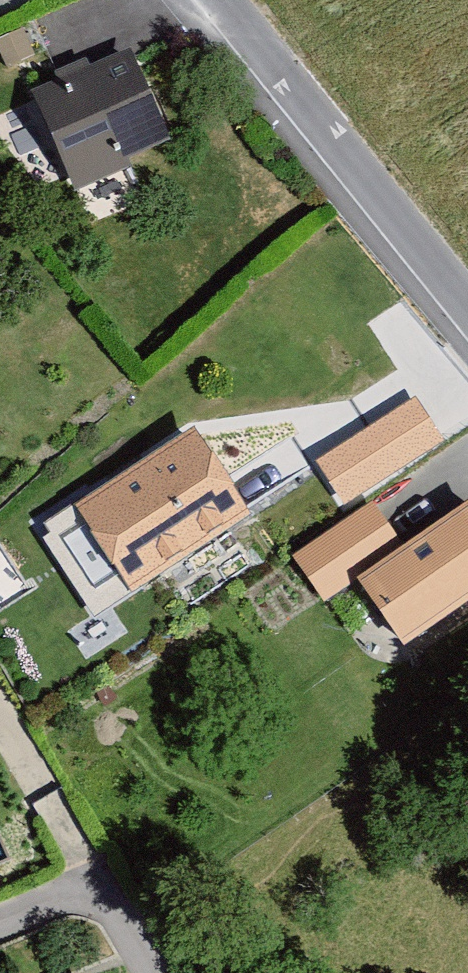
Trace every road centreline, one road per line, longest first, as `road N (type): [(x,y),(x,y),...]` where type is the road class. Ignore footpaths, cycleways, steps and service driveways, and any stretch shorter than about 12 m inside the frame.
road 1 (unclassified): [(224,0),(467,303)]
road 2 (residential): [(160,972),(110,884),(0,931)]

